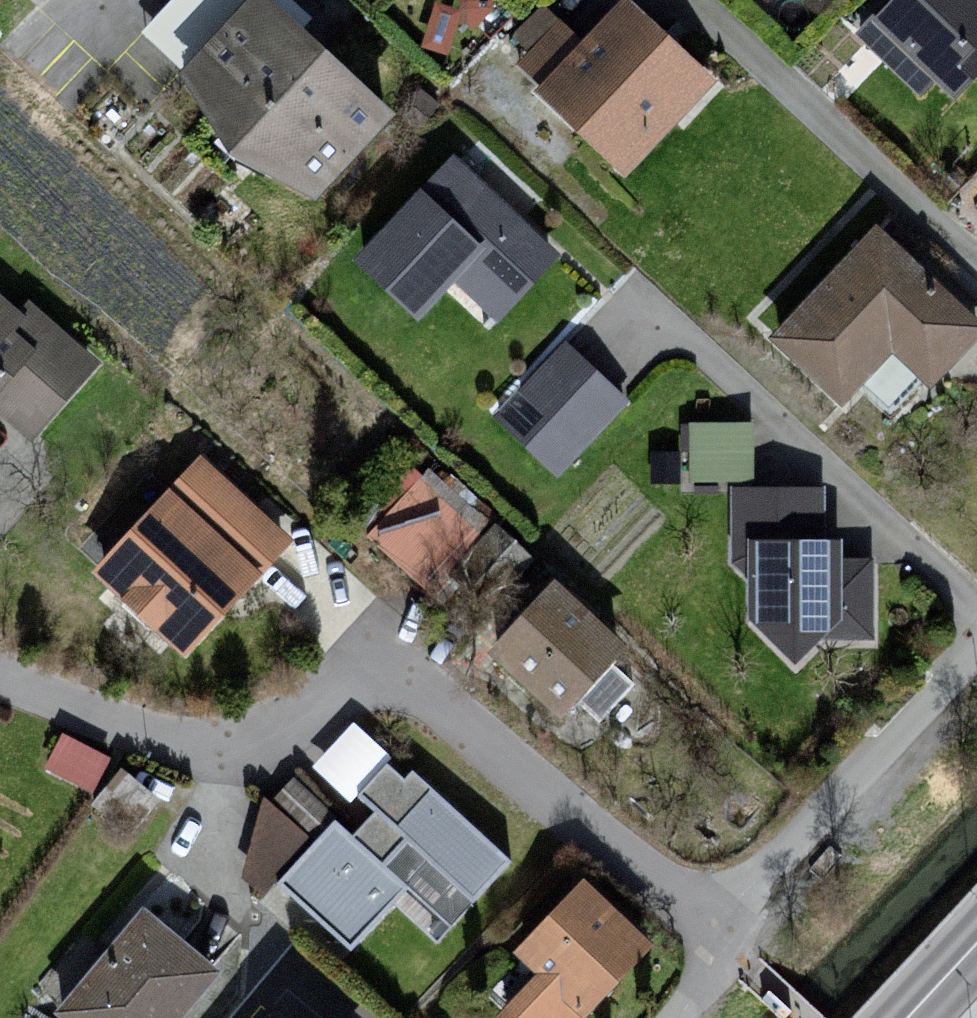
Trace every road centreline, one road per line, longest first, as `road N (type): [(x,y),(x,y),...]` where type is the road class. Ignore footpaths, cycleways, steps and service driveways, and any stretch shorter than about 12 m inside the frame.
road 1 (residential): [(719,937),(419,689),(384,687),(207,745),(148,738),(0,683)]
road 2 (residential): [(719,937),(736,902),(976,645)]

